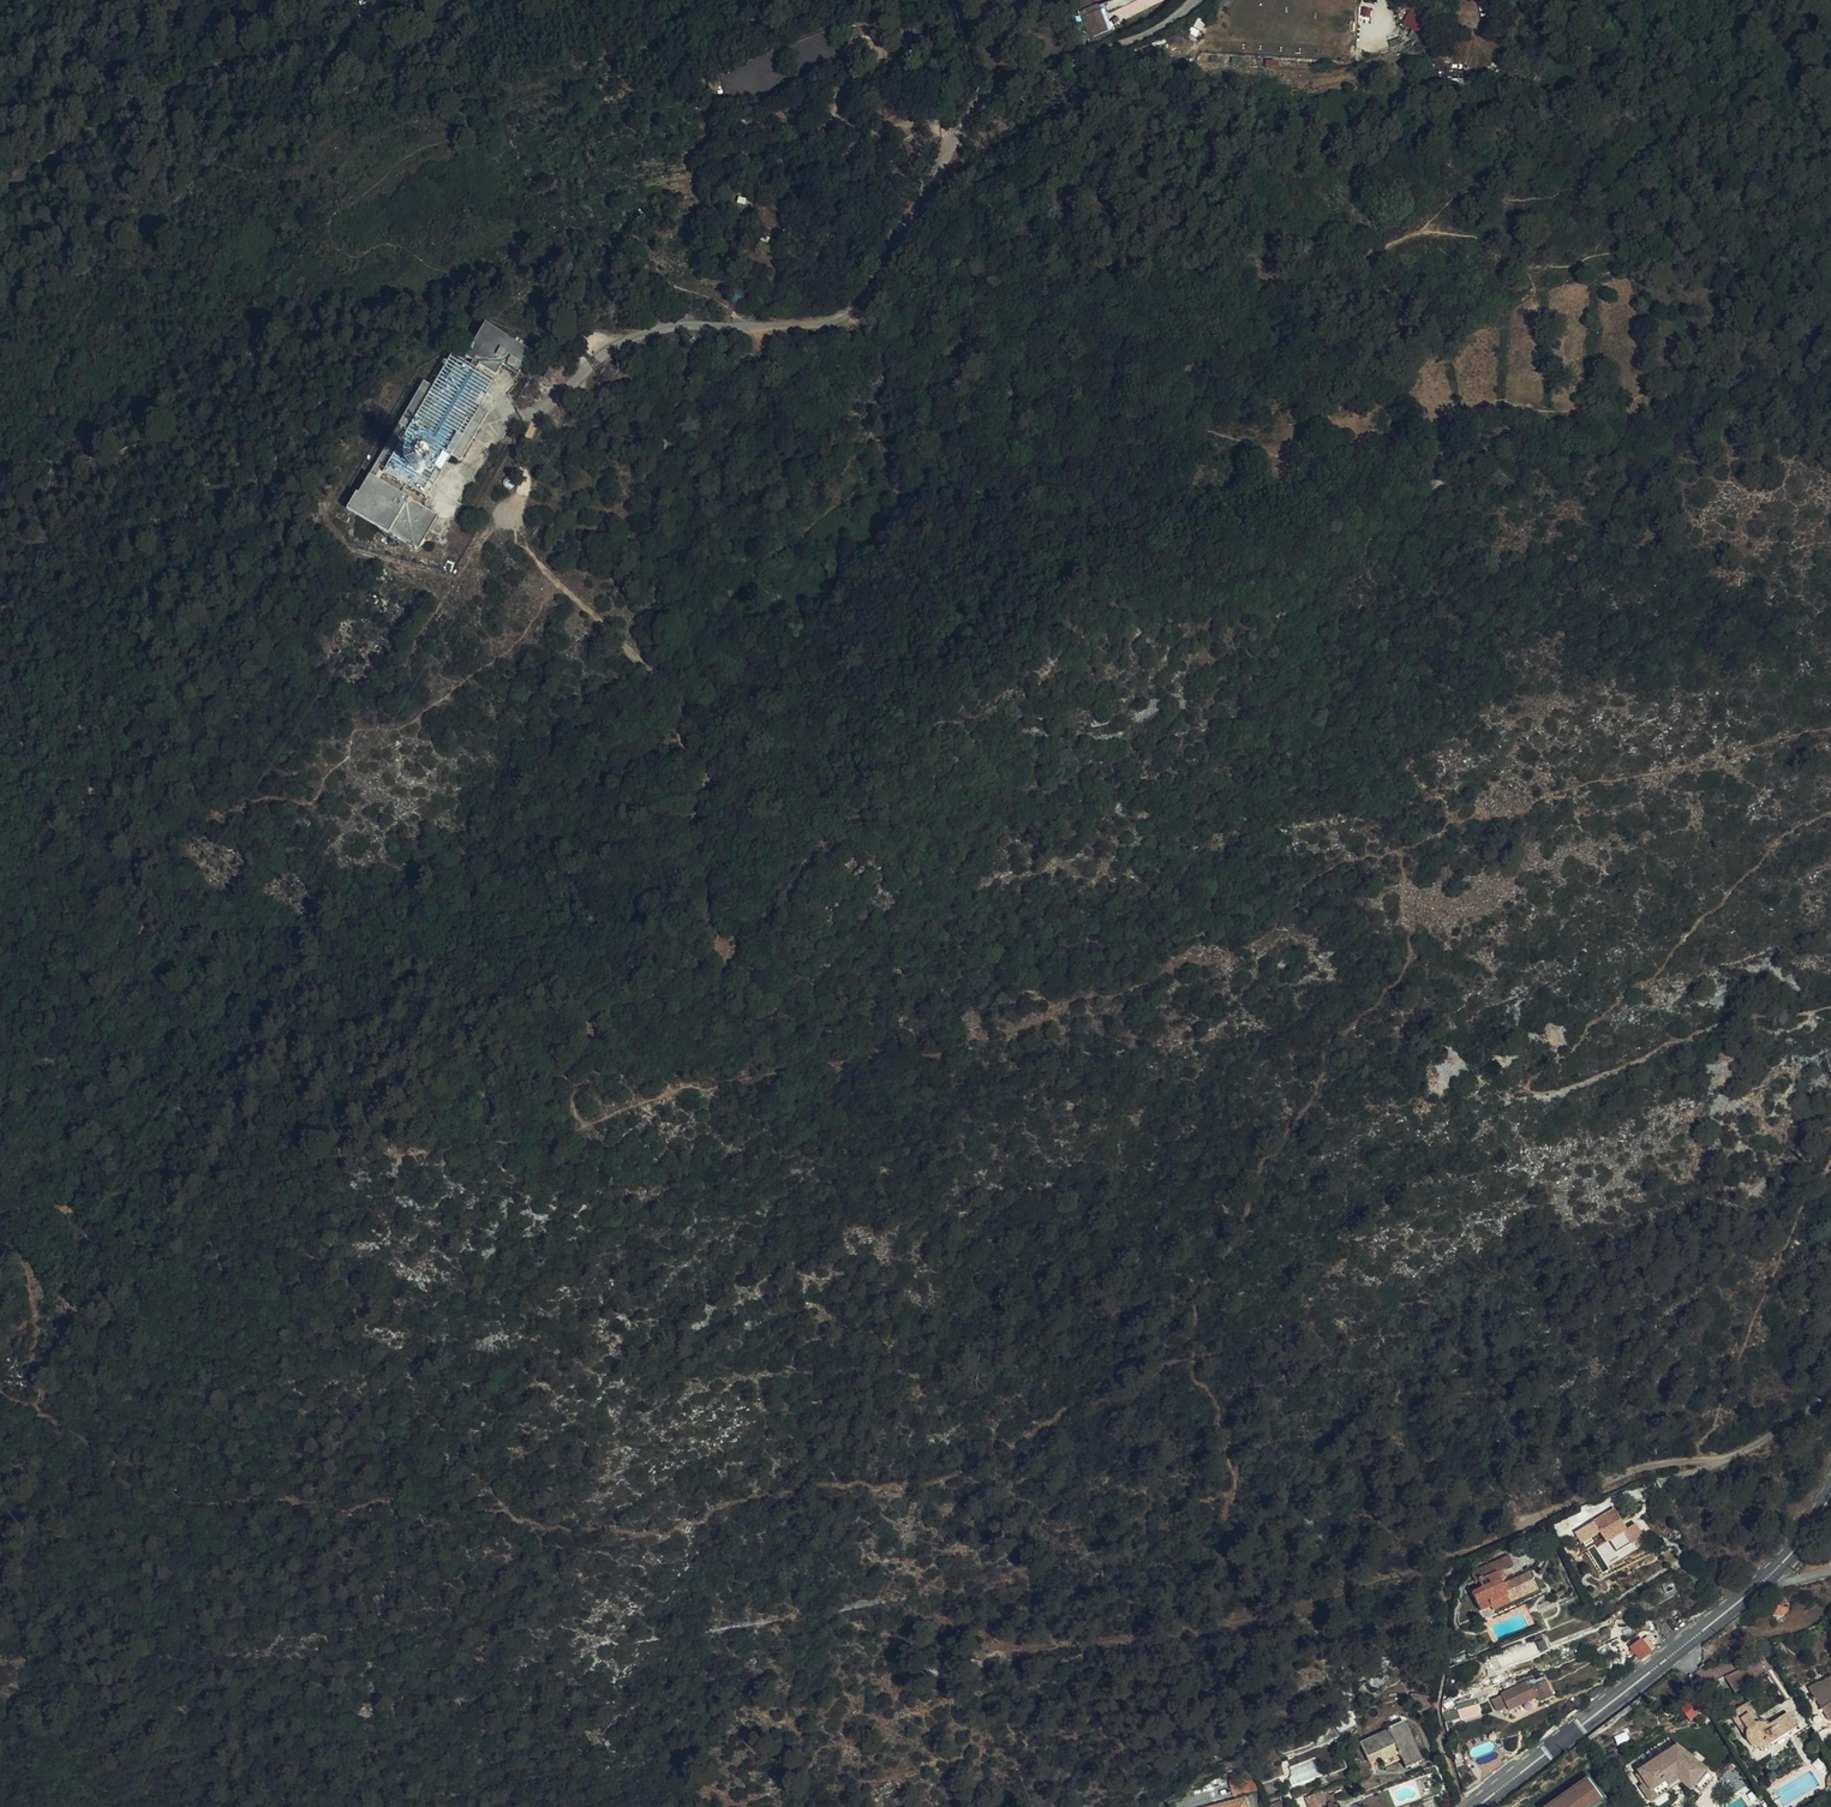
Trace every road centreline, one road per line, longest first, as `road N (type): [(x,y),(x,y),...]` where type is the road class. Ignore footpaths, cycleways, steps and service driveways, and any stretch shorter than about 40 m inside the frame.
road 1 (unclassified): [(0,195),(167,91),(221,66),(437,5),(510,0)]
road 2 (secondary): [(1476,1806),(1772,1574),(1830,1499)]

